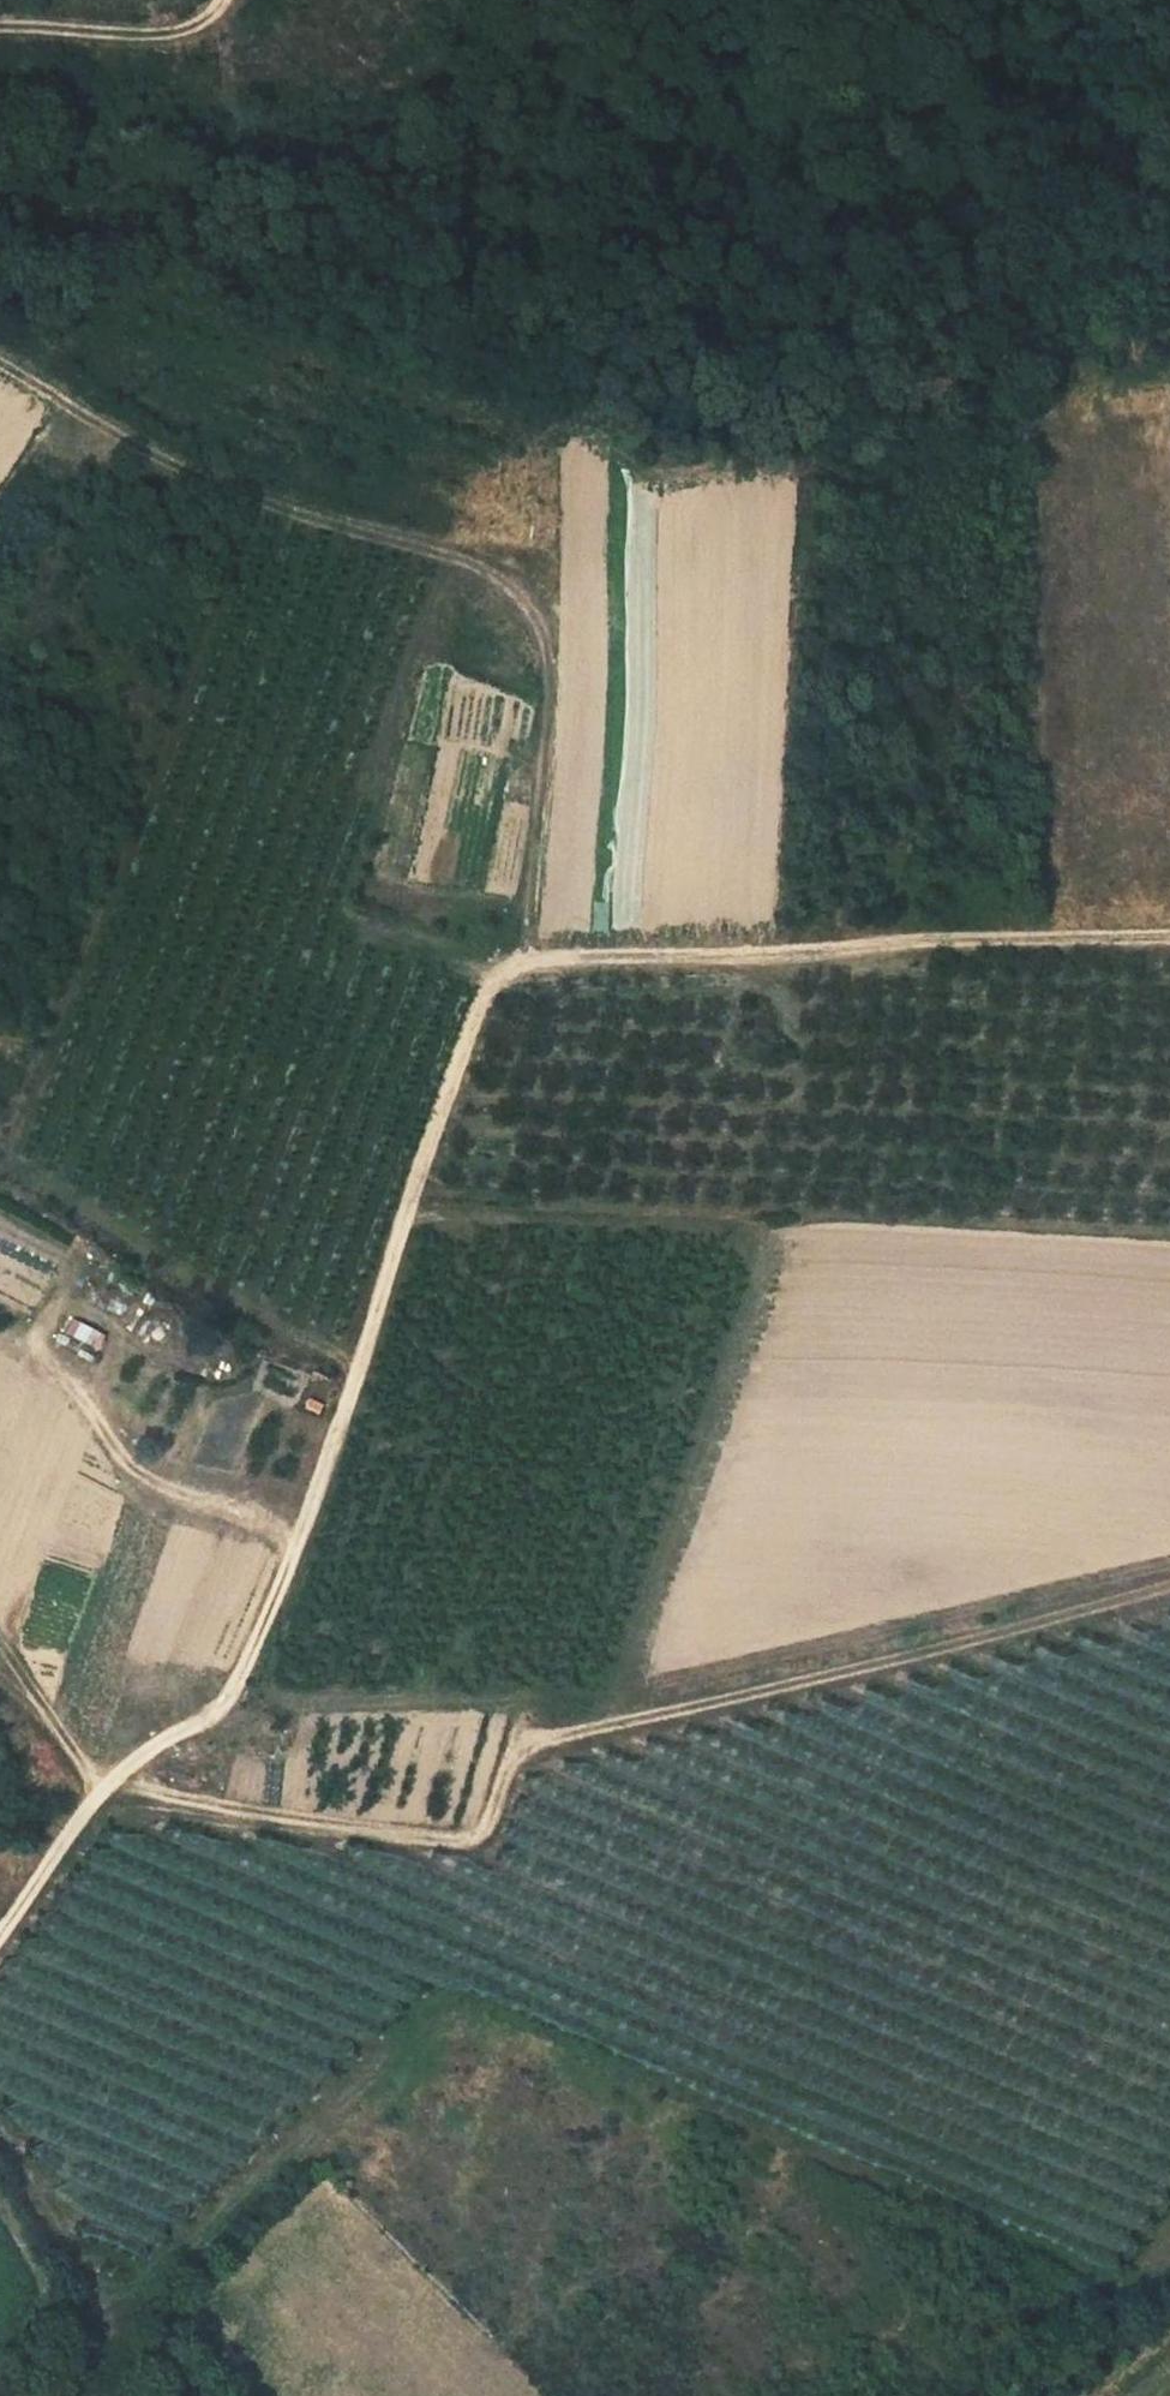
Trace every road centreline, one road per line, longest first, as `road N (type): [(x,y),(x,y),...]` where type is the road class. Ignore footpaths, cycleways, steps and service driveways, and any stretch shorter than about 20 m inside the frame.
road 1 (track): [(0,1930),(116,1782),(224,1703),(313,1515),(443,1104),(498,980),(532,960),(572,957),(1169,939)]
road 2 (track): [(0,1640),(103,1797)]

